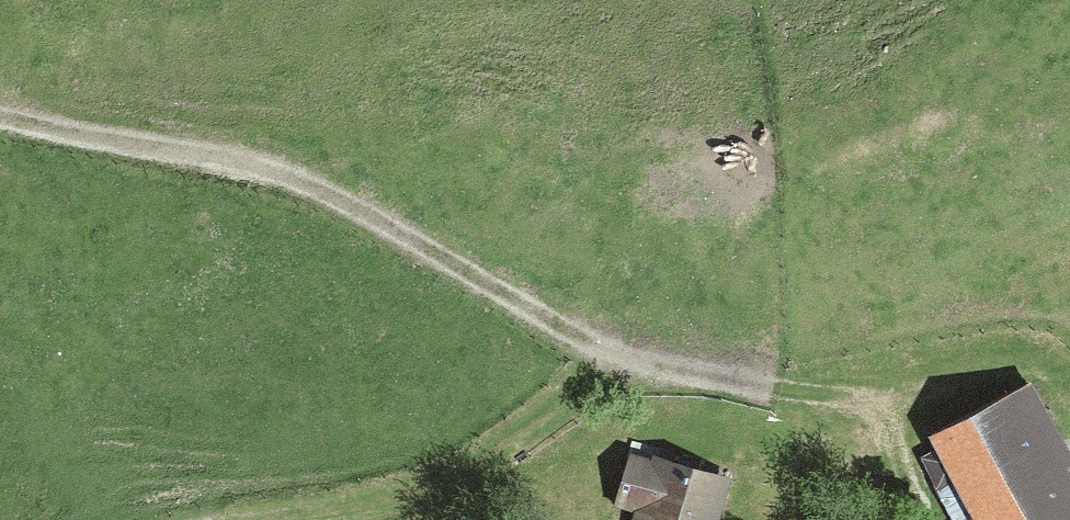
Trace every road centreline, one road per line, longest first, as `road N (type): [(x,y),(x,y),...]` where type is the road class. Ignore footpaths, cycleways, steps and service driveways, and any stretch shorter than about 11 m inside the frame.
road 1 (track): [(0,116),(255,163),(360,208),(639,368),(872,401),(930,519)]
road 2 (track): [(620,358),(428,507),(326,519)]

